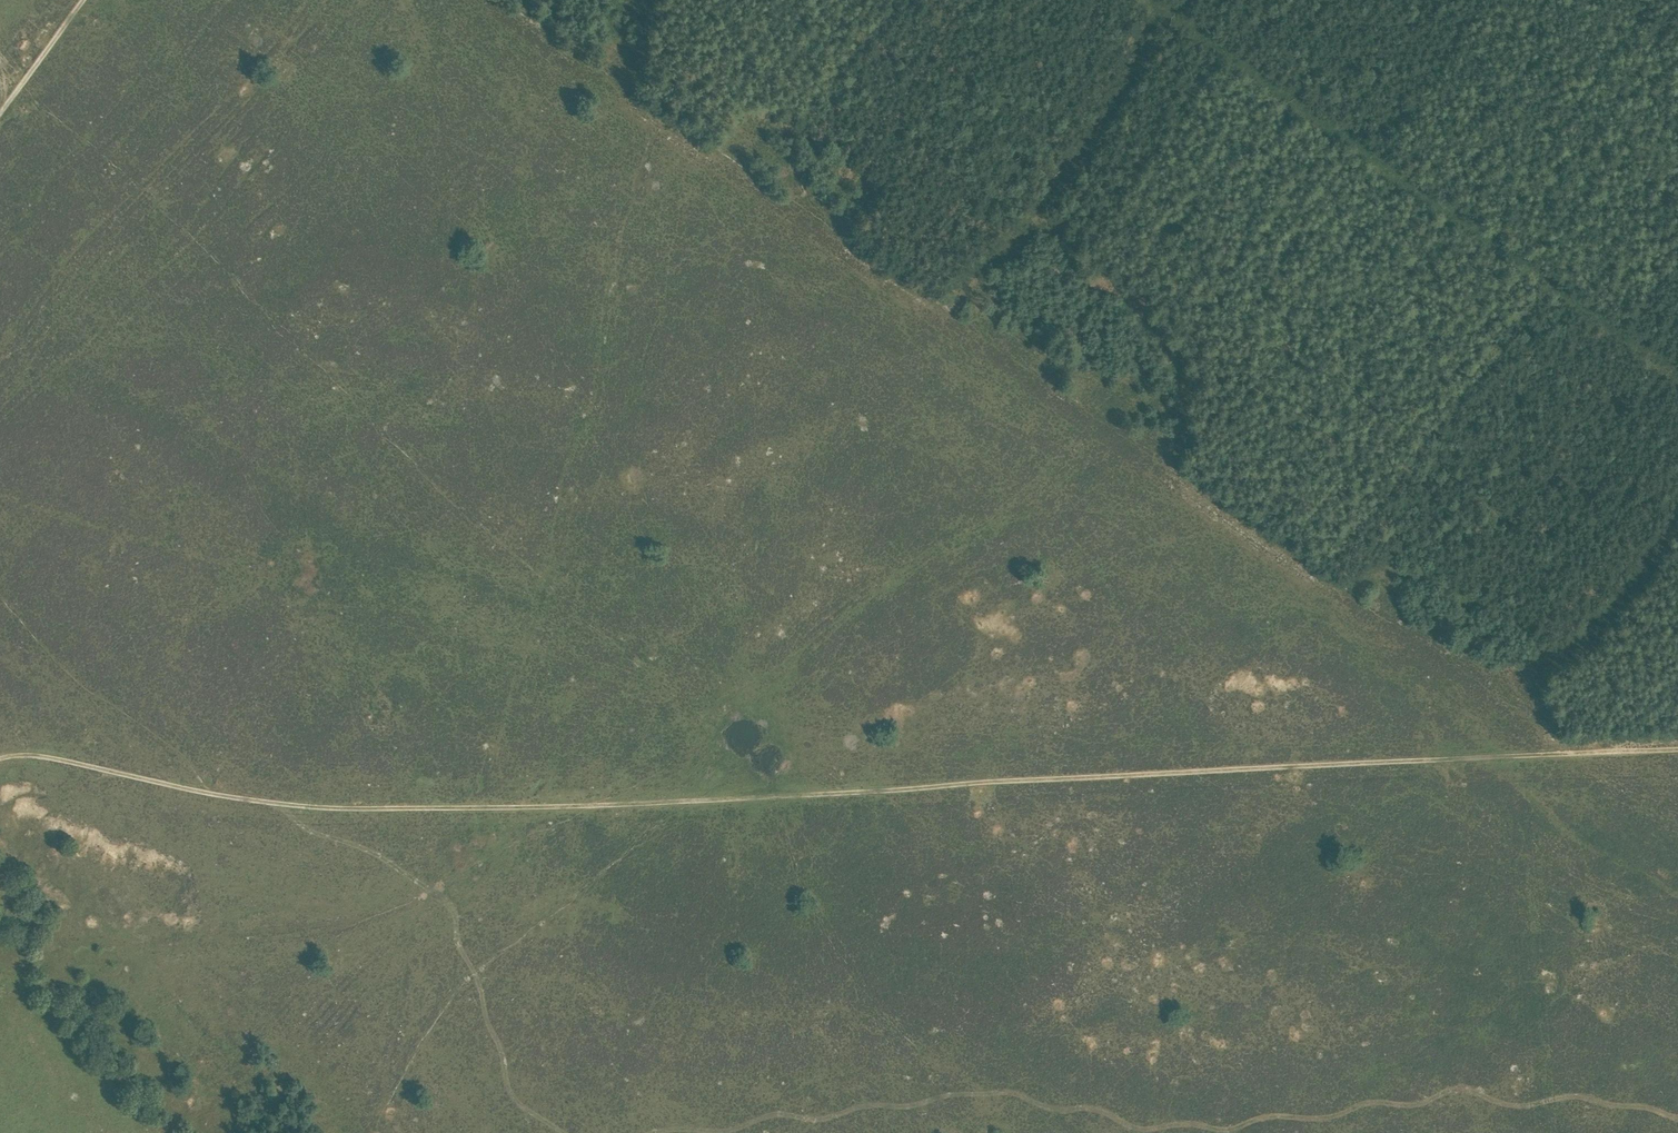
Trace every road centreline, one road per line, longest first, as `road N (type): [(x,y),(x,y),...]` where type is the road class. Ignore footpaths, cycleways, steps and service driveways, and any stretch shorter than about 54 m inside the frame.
road 1 (track): [(1677,748),(582,806),(280,804)]
road 2 (track): [(654,1132),(728,1130),(778,1114),(823,1120),(870,1105),(1000,1092),(1048,1108),(1103,1111),(1145,1130),(1333,1117),(1460,1088),(1512,1106),(1578,1096),(1677,1117)]
road 3 (track): [(280,804),(313,831),(385,858),(454,910),(508,1088),(564,1132)]
road 4 (track): [(280,804),(30,755),(0,759)]
road 5 (track): [(0,114),(85,0)]

